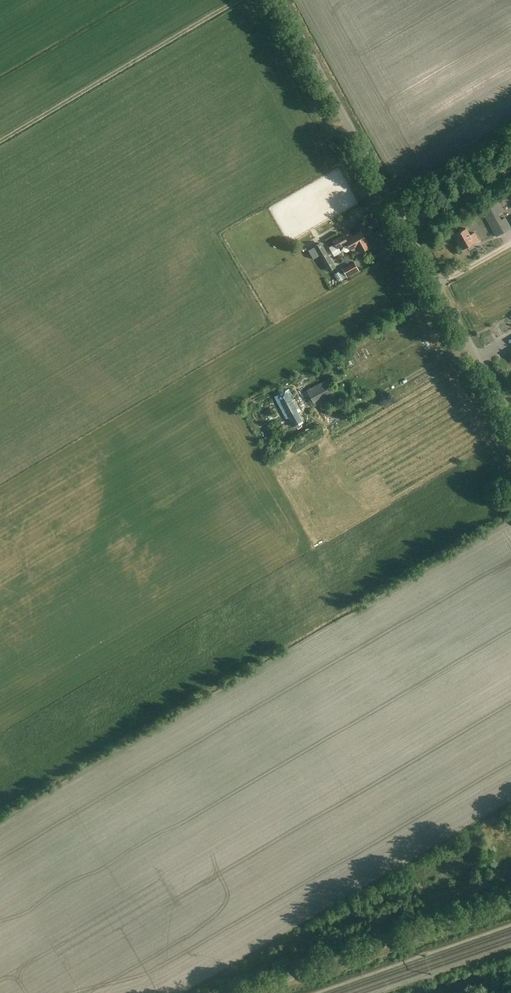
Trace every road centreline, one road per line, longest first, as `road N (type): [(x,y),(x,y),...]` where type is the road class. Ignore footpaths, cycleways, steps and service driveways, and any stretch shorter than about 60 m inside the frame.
road 1 (unclassified): [(510,417),(282,0)]
road 2 (unclassified): [(239,992),(510,899)]
road 3 (track): [(402,224),(510,162)]

